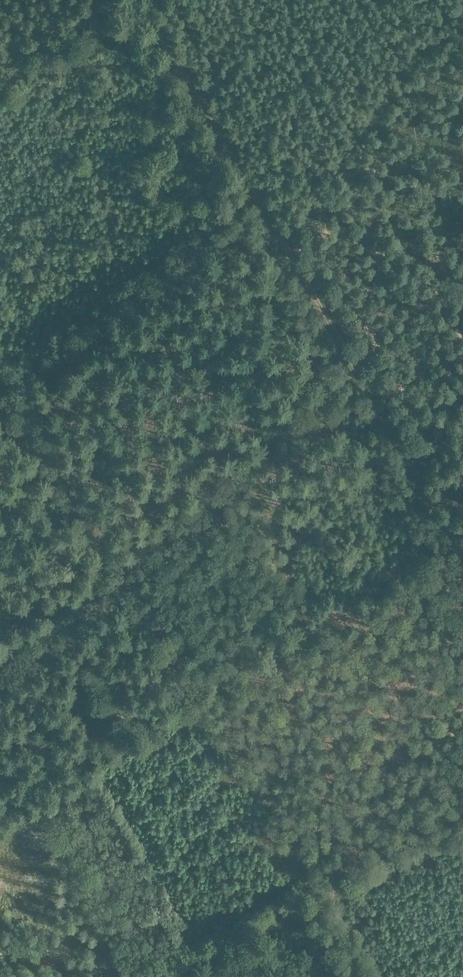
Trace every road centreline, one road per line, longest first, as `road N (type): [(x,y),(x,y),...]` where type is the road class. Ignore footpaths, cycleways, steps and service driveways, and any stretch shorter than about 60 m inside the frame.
road 1 (track): [(462,558),(137,0)]
road 2 (track): [(310,889),(0,367)]
road 3 (track): [(0,676),(356,370)]
road 4 (track): [(462,801),(158,976)]
road 5 (track): [(132,0),(0,92)]

